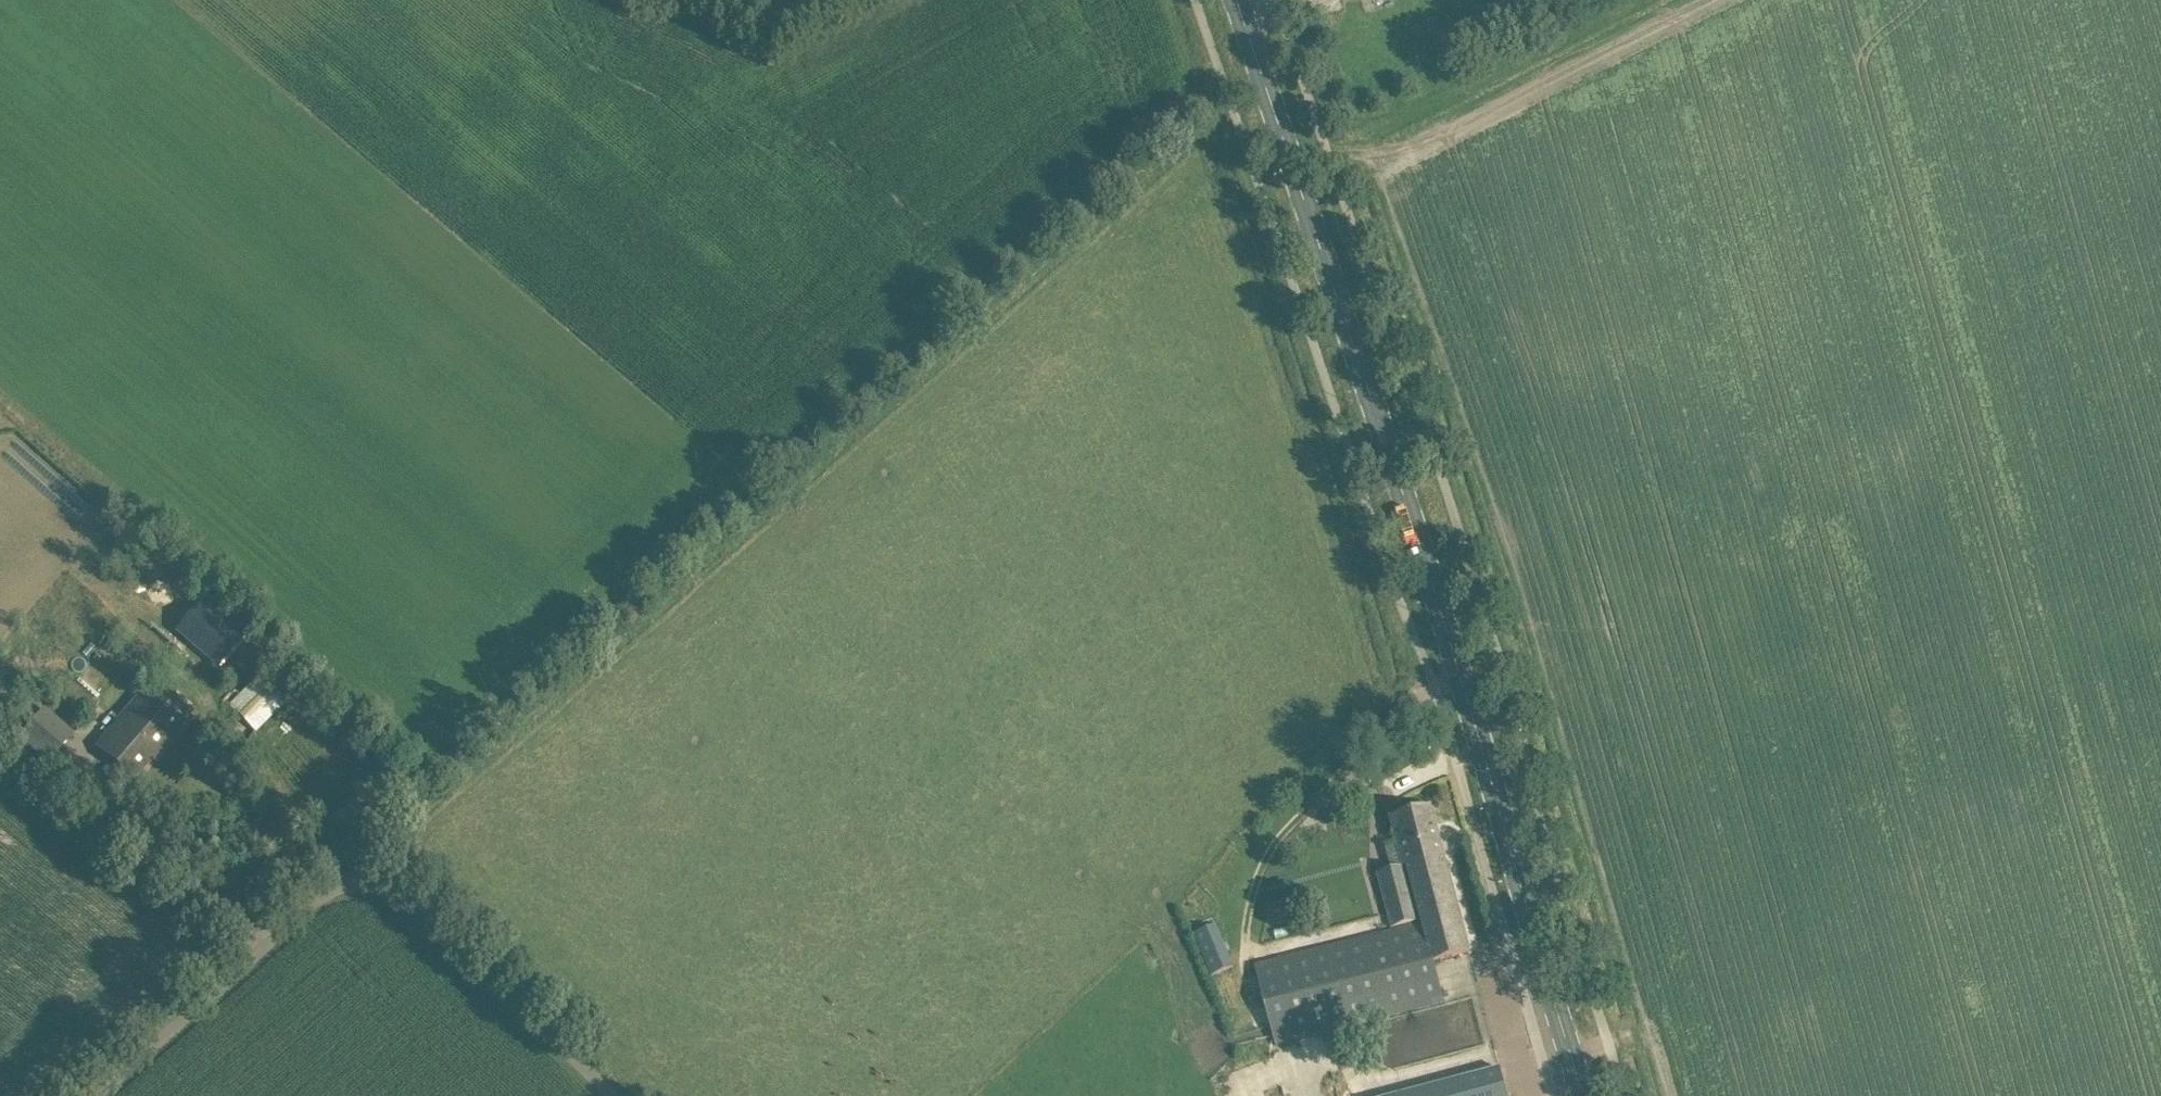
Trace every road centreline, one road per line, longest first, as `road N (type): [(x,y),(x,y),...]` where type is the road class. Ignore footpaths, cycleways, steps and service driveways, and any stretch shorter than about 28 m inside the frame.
road 1 (secondary): [(1597,1095),(1488,727),(1235,0)]
road 2 (unclassified): [(102,1095),(340,885),(366,881),(398,894),(612,1095)]

